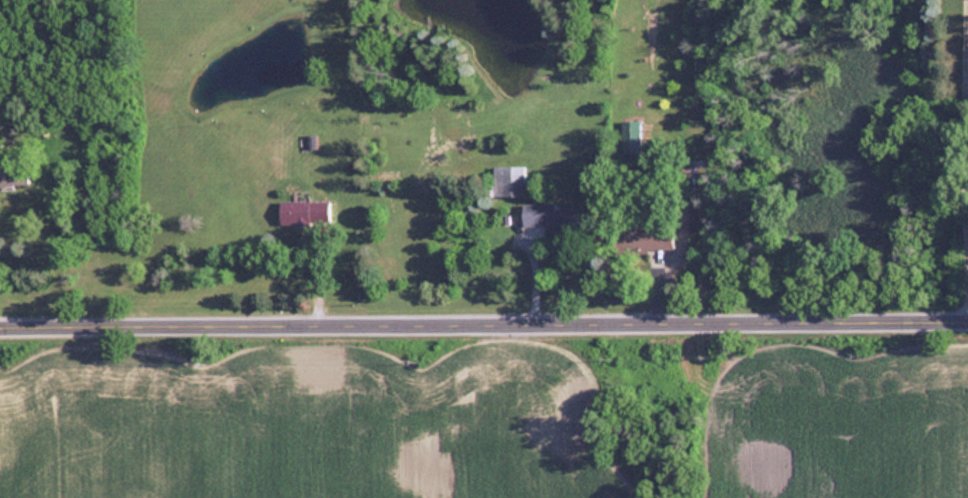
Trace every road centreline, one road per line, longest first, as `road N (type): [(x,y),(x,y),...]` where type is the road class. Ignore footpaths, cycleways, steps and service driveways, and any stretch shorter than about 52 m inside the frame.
road 1 (tertiary): [(967,314),(0,322)]

